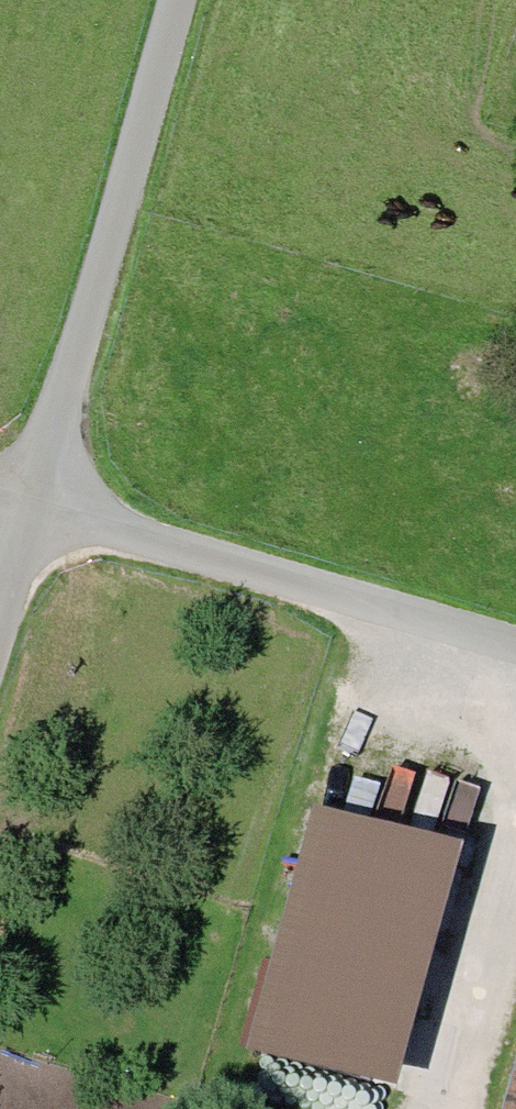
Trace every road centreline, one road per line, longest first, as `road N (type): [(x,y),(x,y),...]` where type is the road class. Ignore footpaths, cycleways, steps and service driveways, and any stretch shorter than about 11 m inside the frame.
road 1 (track): [(183,0),(38,506)]
road 2 (residential): [(515,645),(38,506)]
road 3 (track): [(38,506),(0,643)]

